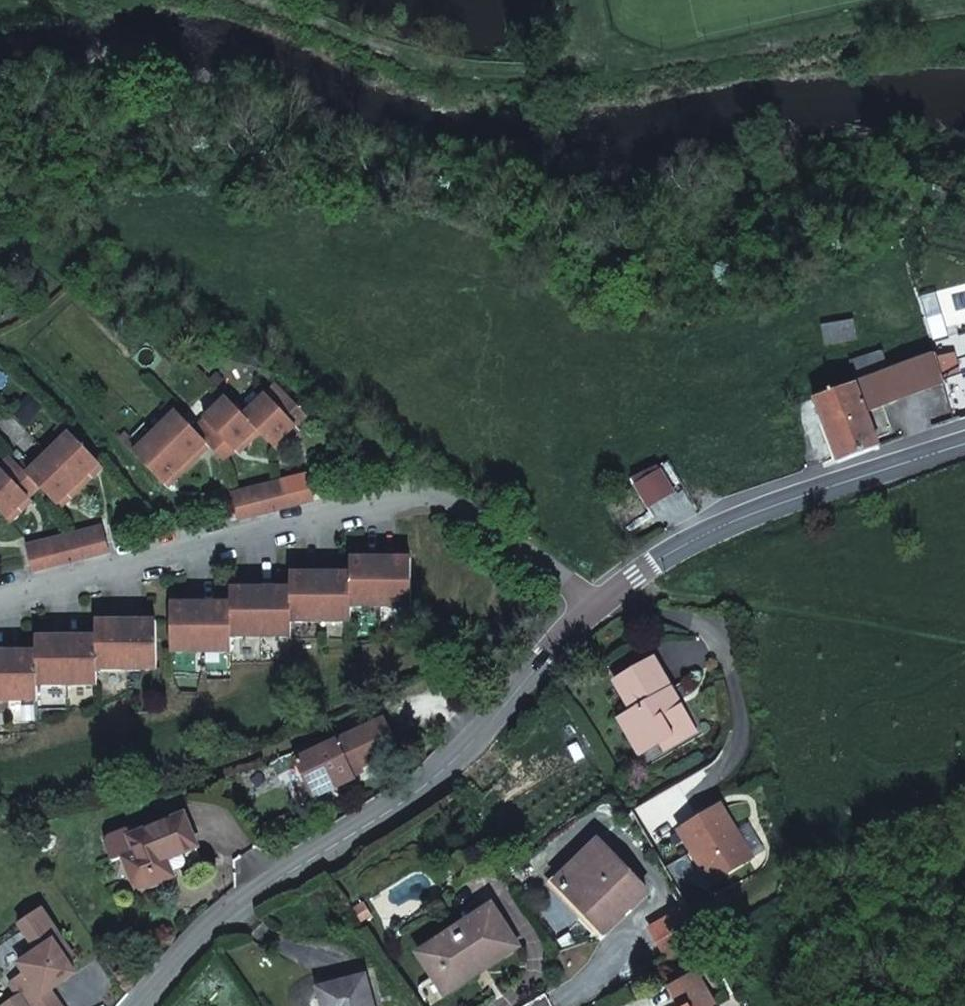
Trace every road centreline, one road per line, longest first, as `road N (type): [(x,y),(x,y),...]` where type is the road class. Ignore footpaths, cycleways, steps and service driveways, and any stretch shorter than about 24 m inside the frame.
road 1 (residential): [(0,595),(395,501),(445,501),(593,601)]
road 2 (unclassified): [(593,601),(153,1005)]
road 3 (unclassified): [(964,444),(726,525),(593,601)]

